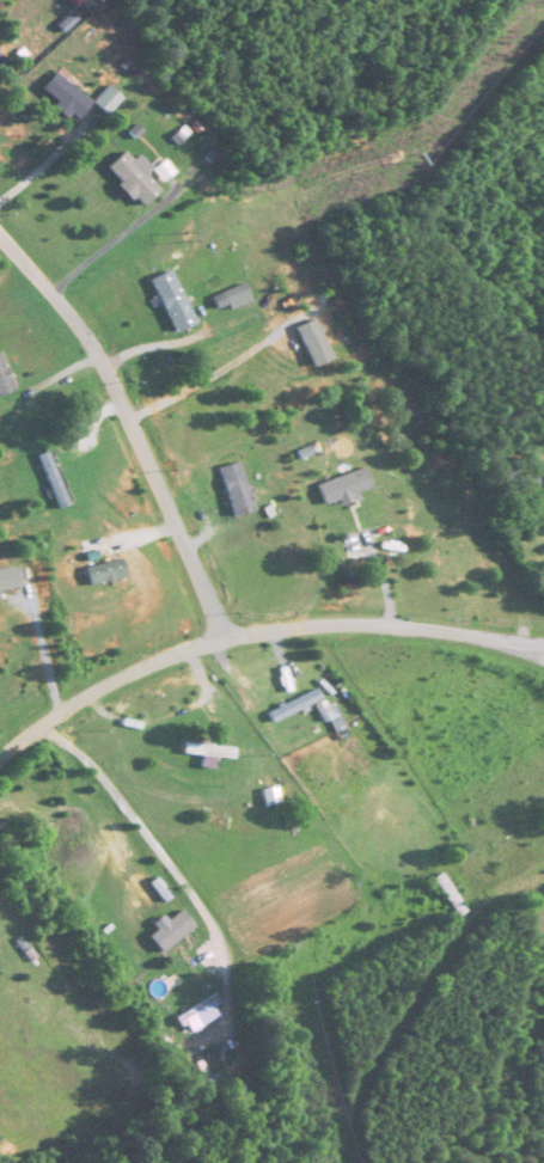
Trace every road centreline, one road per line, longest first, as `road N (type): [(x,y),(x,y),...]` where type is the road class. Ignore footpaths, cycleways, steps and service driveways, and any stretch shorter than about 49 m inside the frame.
road 1 (tertiary): [(0,756),(137,671),(264,631),(390,625),(471,636),(543,660)]
road 2 (residential): [(0,235),(103,362),(225,639)]

